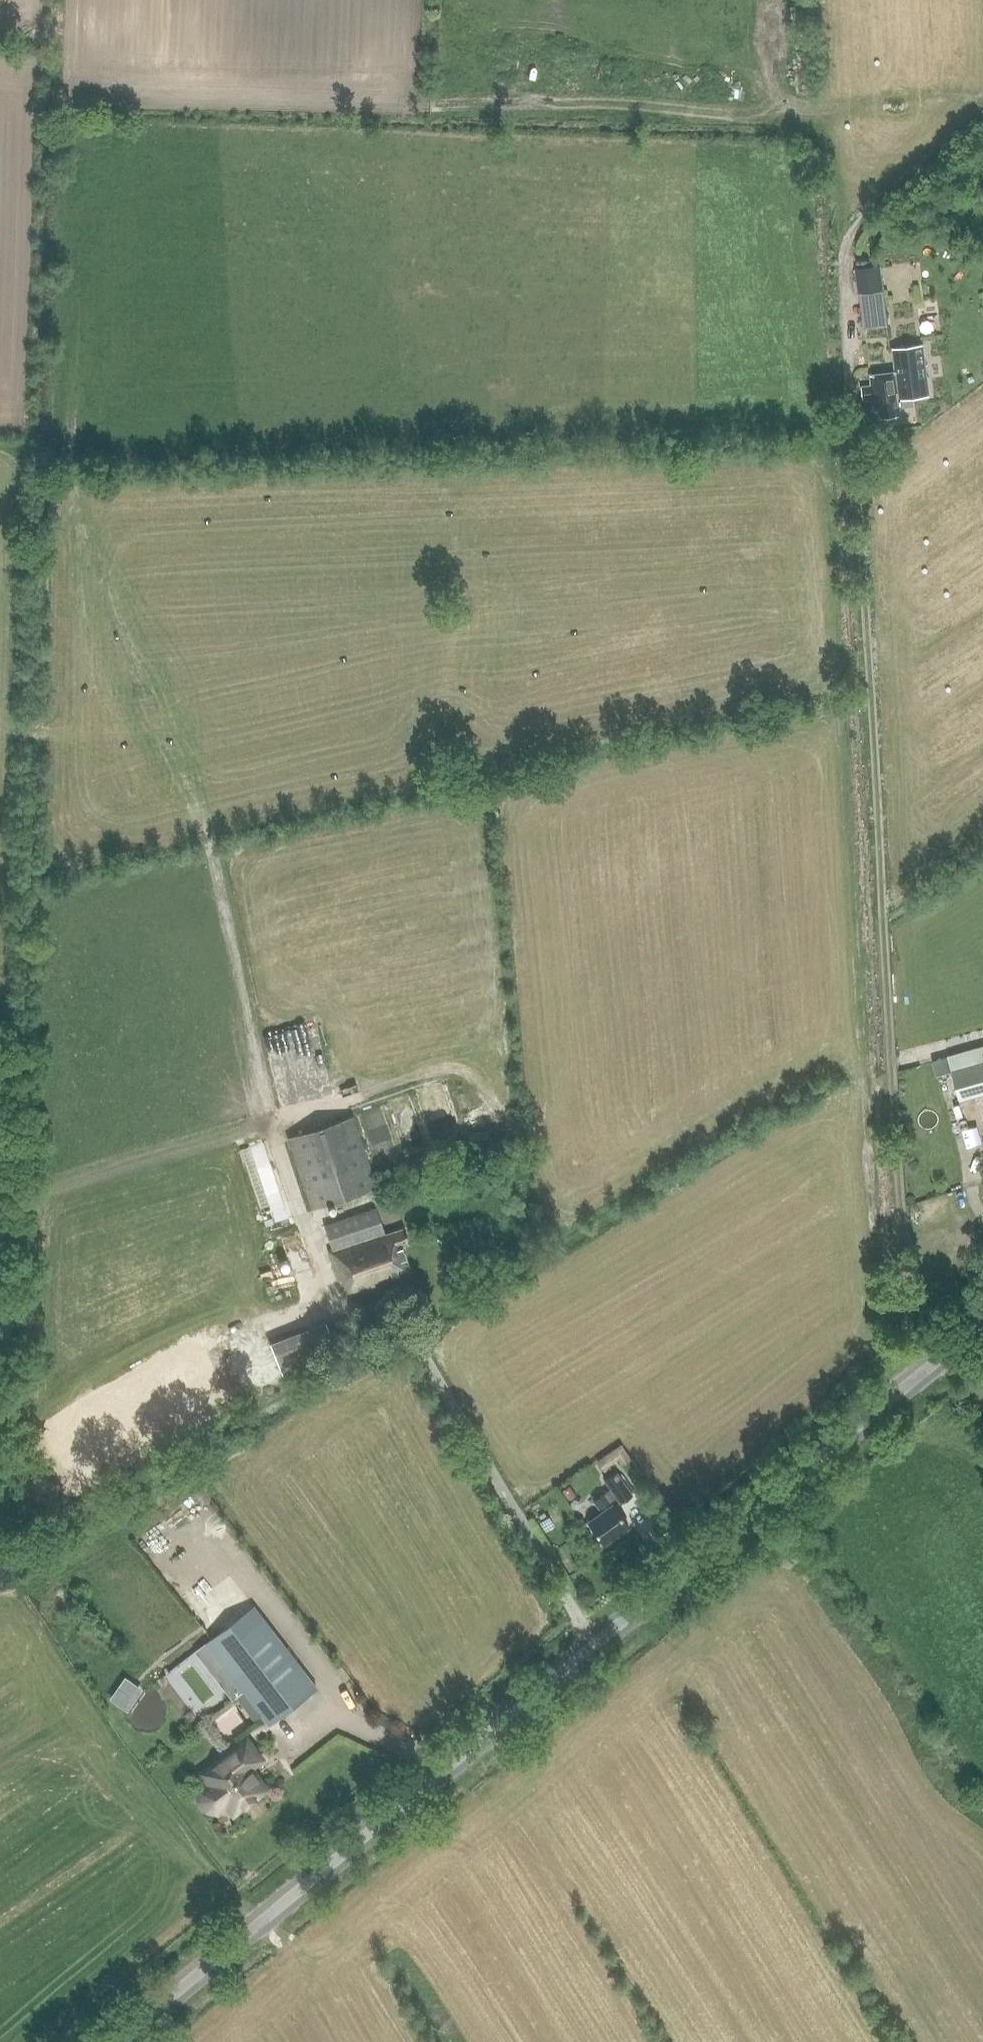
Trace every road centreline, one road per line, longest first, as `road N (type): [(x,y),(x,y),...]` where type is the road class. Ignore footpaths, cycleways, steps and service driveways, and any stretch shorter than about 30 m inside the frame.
road 1 (track): [(897,1386),(841,274),(846,236),(982,120)]
road 2 (tertiary): [(118,2041),(982,1316)]
road 3 (track): [(592,1643),(407,1336),(336,1297),(279,1146)]

